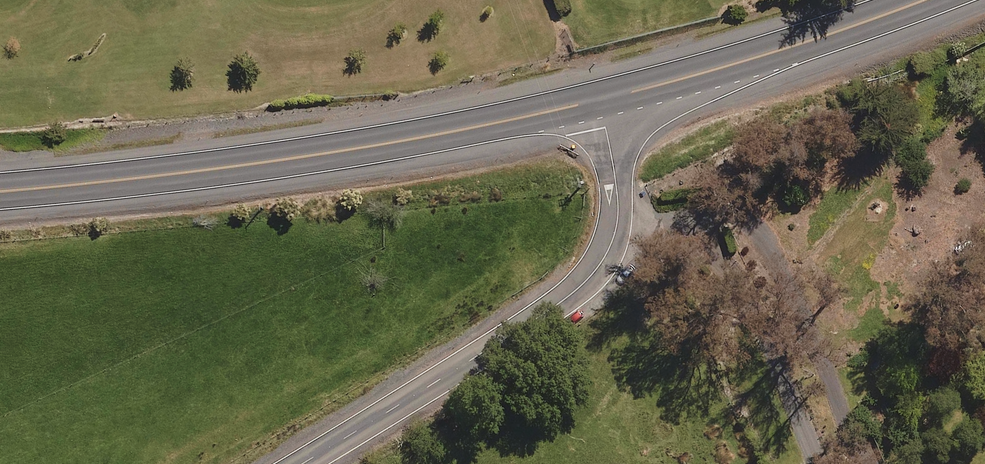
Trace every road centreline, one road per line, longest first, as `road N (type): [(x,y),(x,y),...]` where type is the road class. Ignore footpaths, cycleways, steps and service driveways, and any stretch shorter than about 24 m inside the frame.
road 1 (trunk): [(598,101),(237,166),(0,190)]
road 2 (tertiary): [(598,101),(618,220),(595,270),(545,313),(297,463)]
road 3 (trunk): [(925,0),(598,101)]

